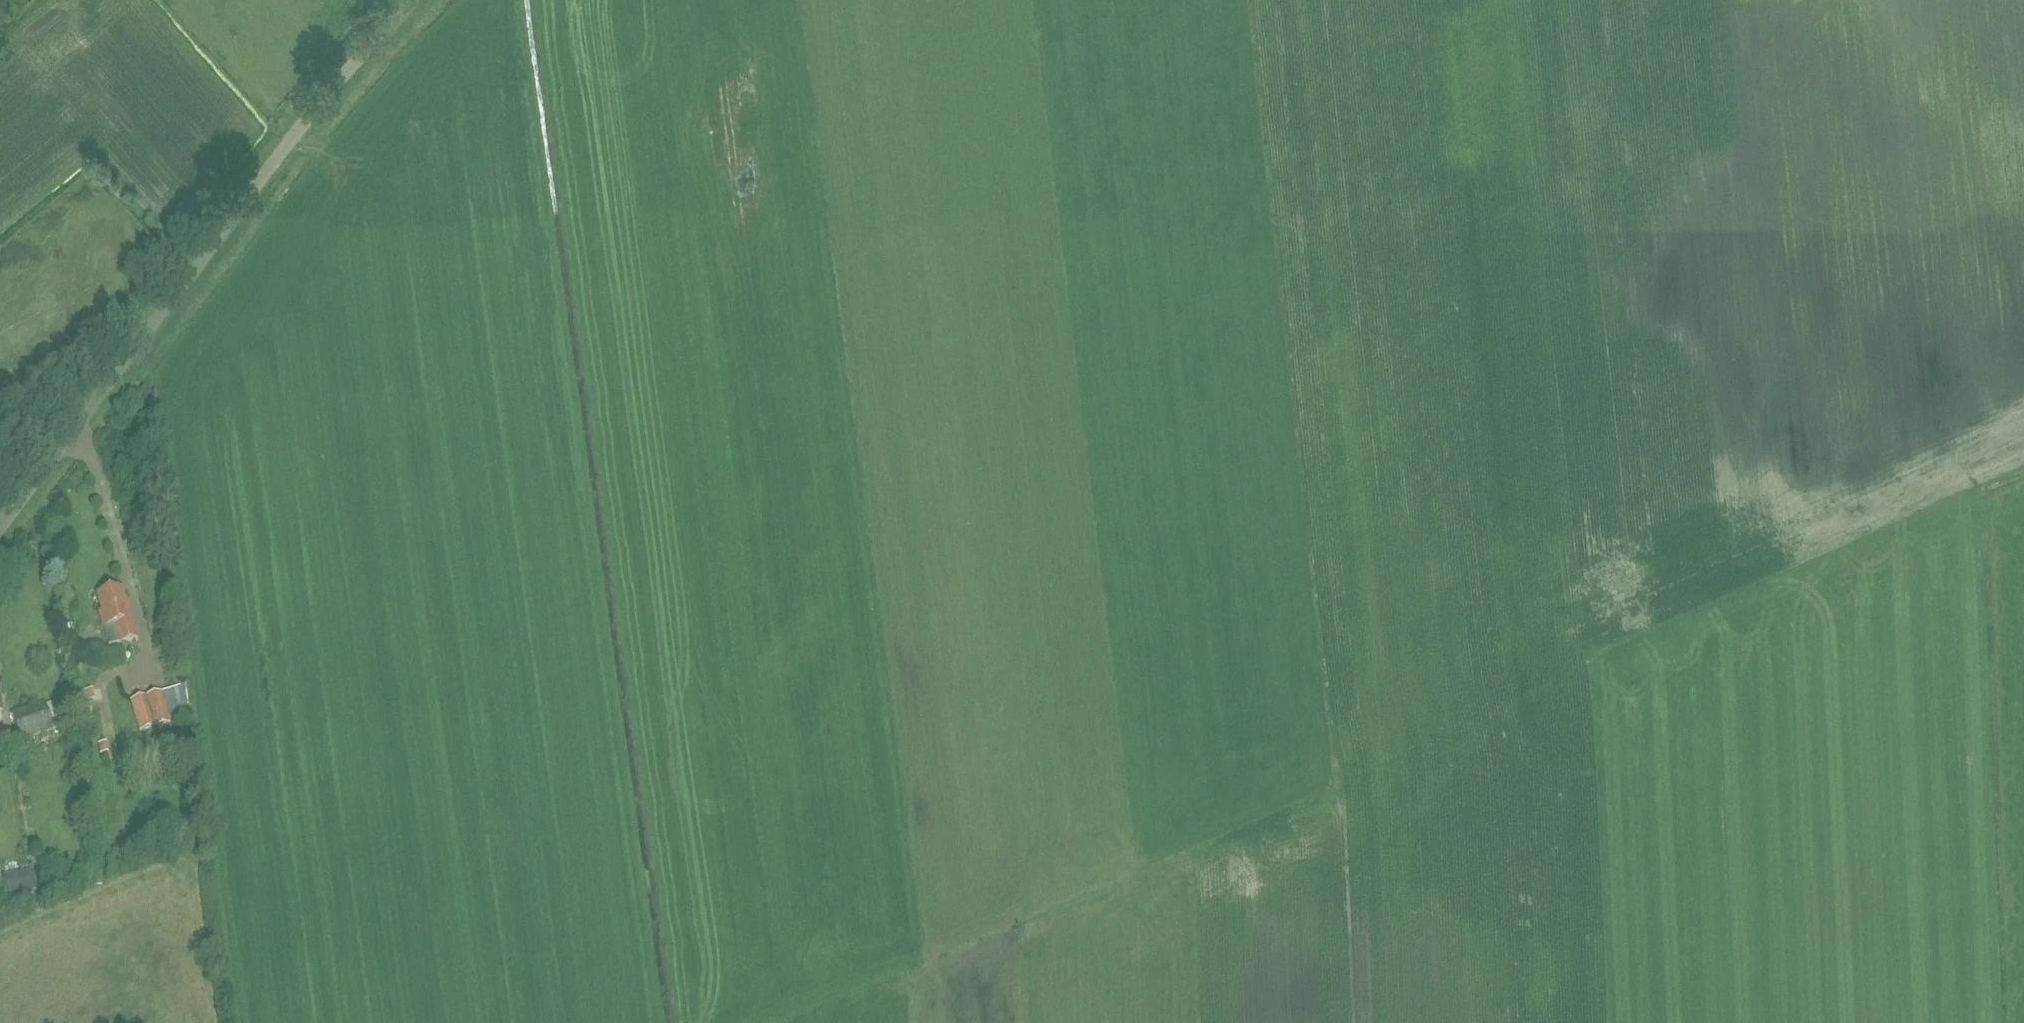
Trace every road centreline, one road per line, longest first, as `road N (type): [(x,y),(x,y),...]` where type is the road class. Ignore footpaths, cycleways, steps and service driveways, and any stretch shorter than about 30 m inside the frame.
road 1 (unclassified): [(0,525),(319,104),(414,0)]

